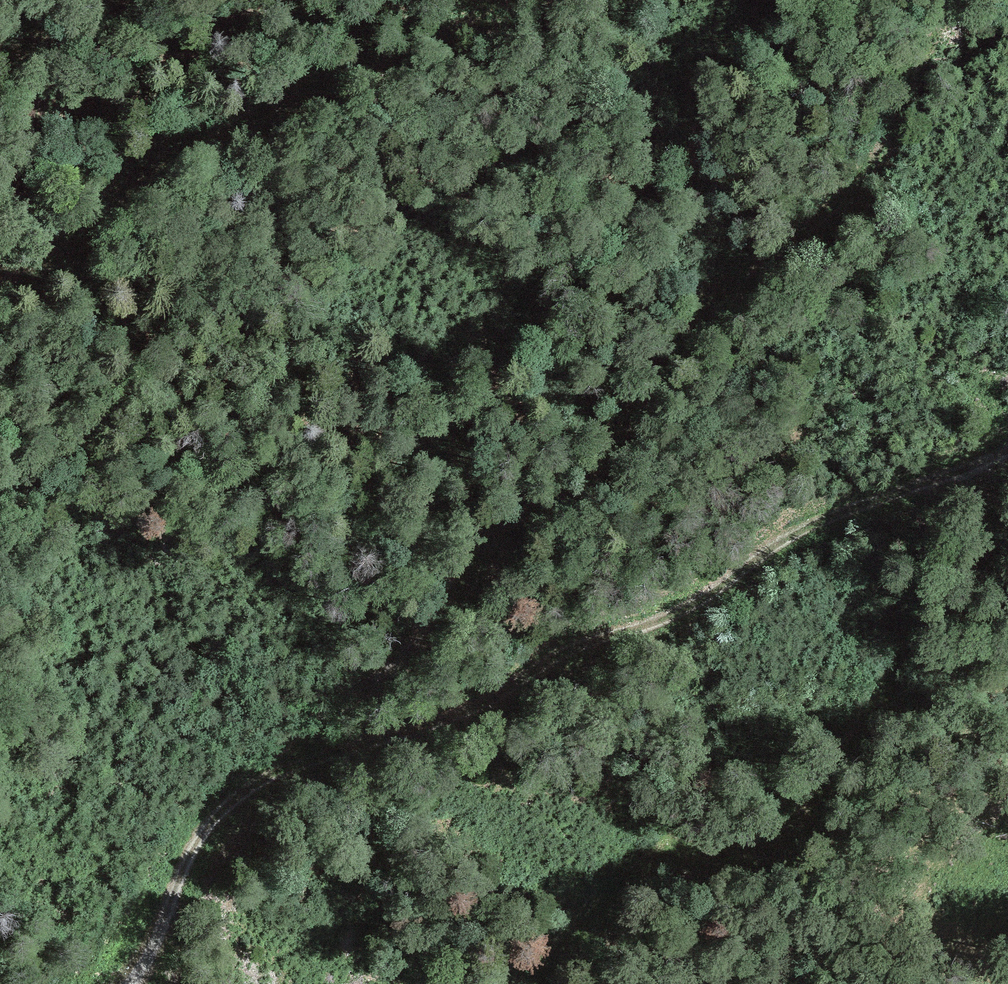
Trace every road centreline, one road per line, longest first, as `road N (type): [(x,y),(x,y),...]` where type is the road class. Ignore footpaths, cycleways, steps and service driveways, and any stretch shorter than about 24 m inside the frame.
road 1 (track): [(1007,449),(807,526),(715,594),(586,642),(485,703),(249,790),(197,837),(132,983)]
road 2 (track): [(265,781),(431,628),(483,551),(586,473),(711,295),(841,204),(960,0)]
road 3 (track): [(539,983),(653,859),(671,850),(747,851),(790,829),(832,779),(913,641),(1007,545)]
road 4 (track): [(0,274),(82,244),(146,164),(315,101),(500,0)]
road 5 (track): [(150,0),(50,55),(38,91),(34,170),(0,220)]

